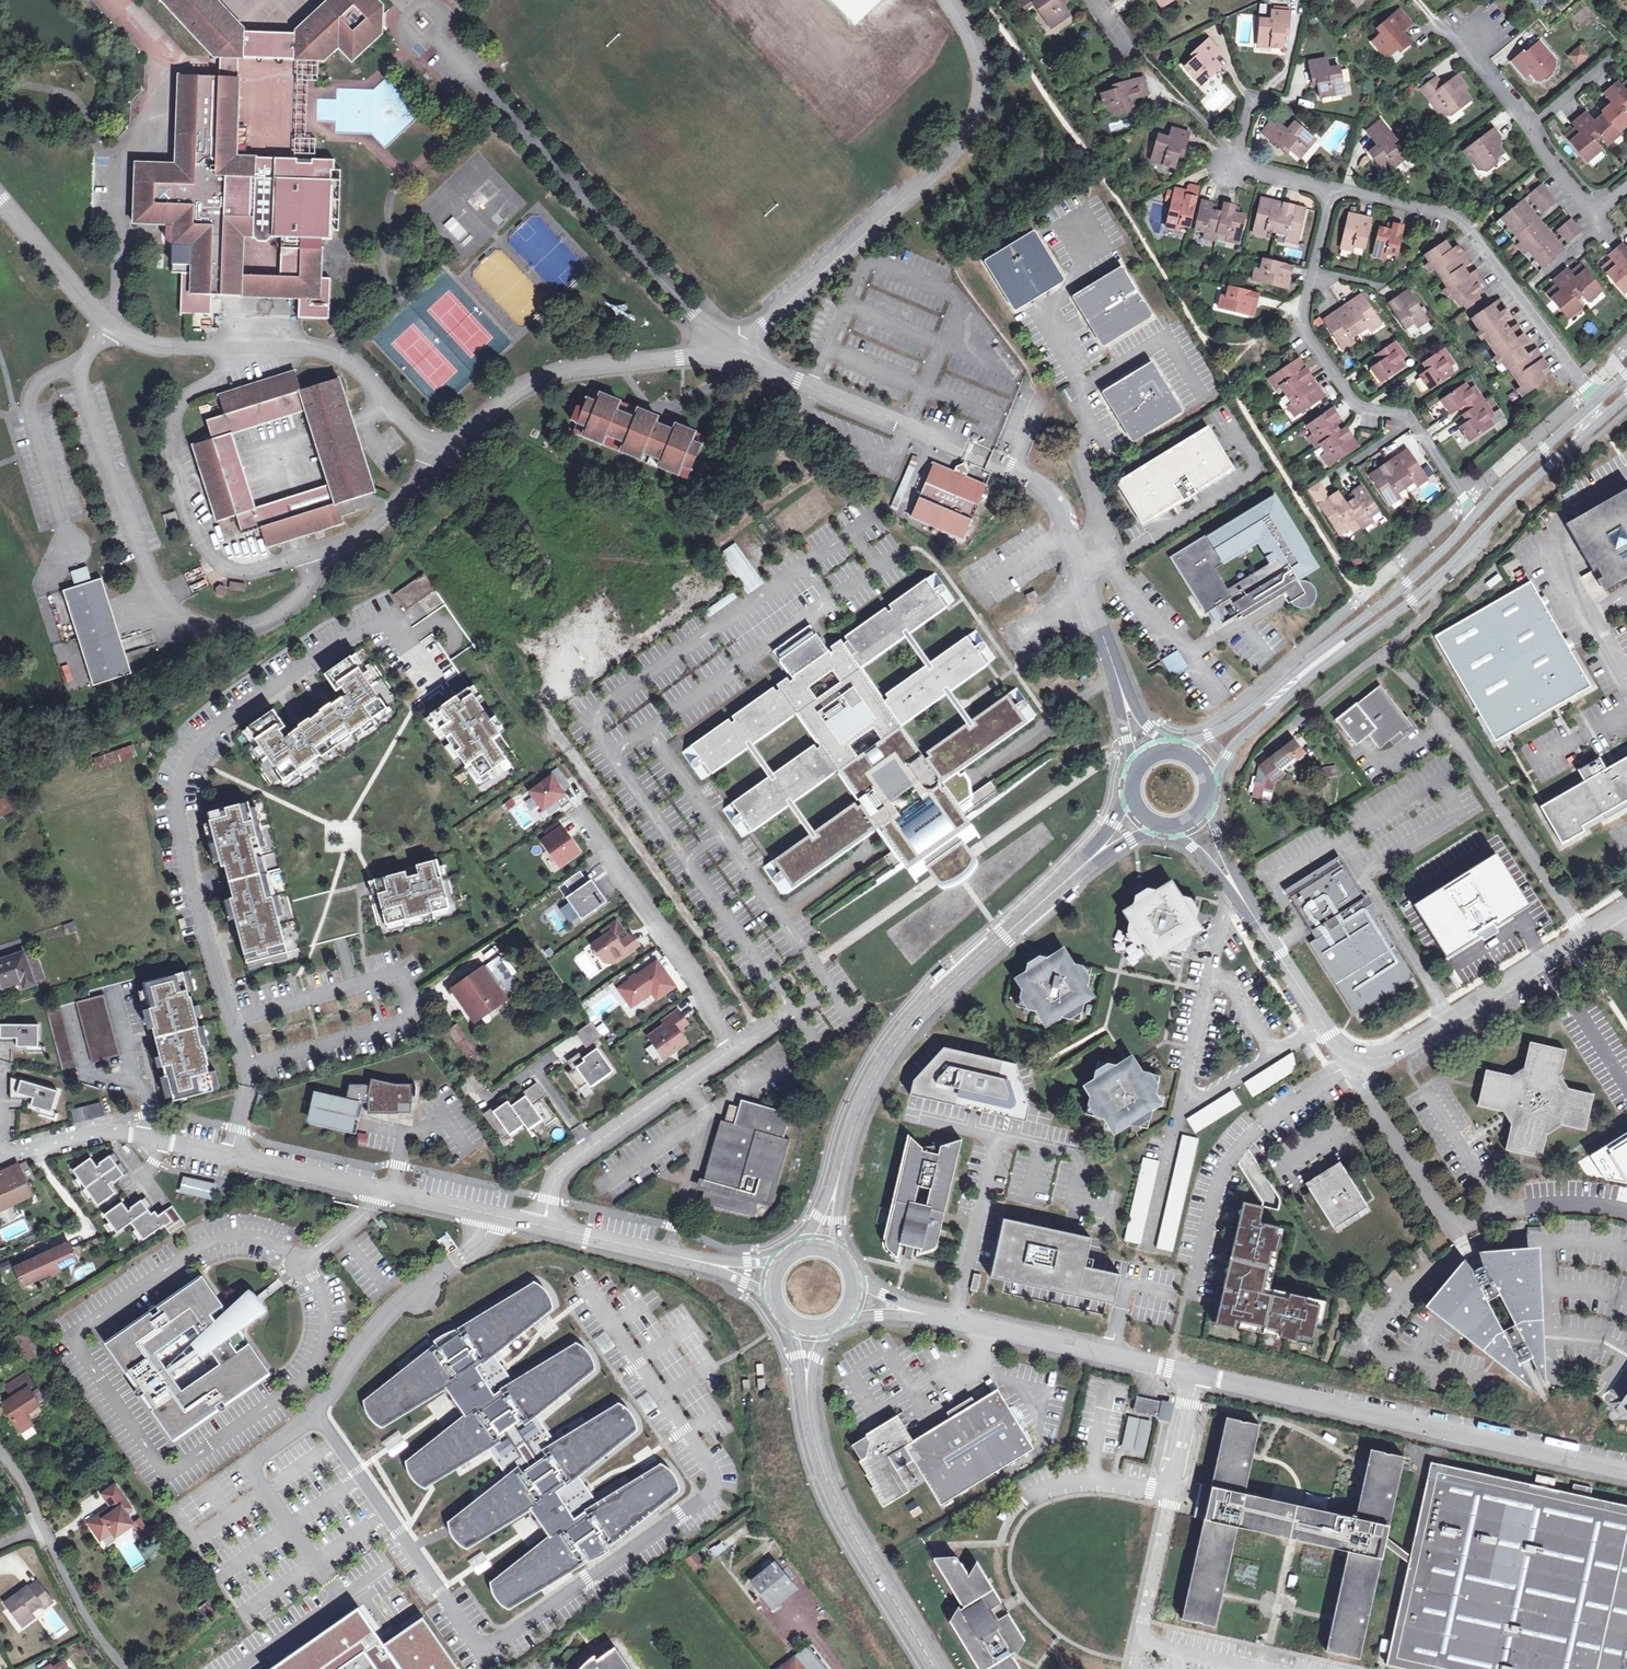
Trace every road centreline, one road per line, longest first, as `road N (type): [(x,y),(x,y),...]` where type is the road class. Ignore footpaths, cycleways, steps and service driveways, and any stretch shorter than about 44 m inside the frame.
road 1 (residential): [(679,359),(546,377),(447,442),(404,425),(352,368),(292,346),(156,351),(113,334),(0,202)]
road 2 (residential): [(853,1299),(1626,1470)]
road 3 (residential): [(227,1152),(248,1079),(188,871),(176,795),(192,747),(346,636),(391,618),(435,675)]
road 4 (secondary): [(1212,790),(1235,742),(1264,714),(1411,599),(1591,429)]
road 5 (secondary): [(1092,859),(931,1000),(874,1072),(843,1147),(823,1243)]
road 6 (residential): [(958,0),(980,53),(982,99),(963,142),(735,351)]
road 7 (residential): [(1584,933),(1464,745),(1385,650),(1315,706)]
road 8 (residential): [(735,351),(1029,480),(1051,496),(1081,567)]
road 9 (residential): [(1332,186),(1300,306),(1302,328),(1363,409),(1413,420),(1475,517)]
road 10 (unclassified): [(541,1227),(550,1187),(571,1160),(830,984)]
road 11 (secondary): [(807,1326),(814,1455),(830,1502),(936,1668)]
road 12 (secondary): [(1475,517),(1406,583),(1187,747)]
road 13 (residential): [(1595,399),(1453,217),(1332,186)]
road 14 (residential): [(227,1152),(541,1227)]
road 15 (residential): [(1347,1056),(1404,1047),(1584,933)]
road 16 (residential): [(1626,186),(1598,211),(1453,33)]
road 17 (residential): [(541,1227),(772,1278)]
road 18 (residential): [(0,1161),(127,1130),(227,1152)]
road 19 (residential): [(1347,1056),(1450,1230)]
road 20 (secondary): [(1595,399),(1475,517)]
road 21 (residential): [(1332,186),(1236,163),(1249,98)]
road 22 (residential): [(1255,921),(1347,1056)]
road 23 (residential): [(55,1554),(85,1615),(131,1668)]
road 24 (residential): [(1104,639),(1131,770)]
road 25 (residential): [(1165,827),(1191,846),(1255,921)]
road 26 (residential): [(1077,459),(1106,555),(1081,567)]
road 27 (residential): [(1255,921),(1207,806)]
road 28 (residential): [(1161,744),(1136,713),(1104,639)]

